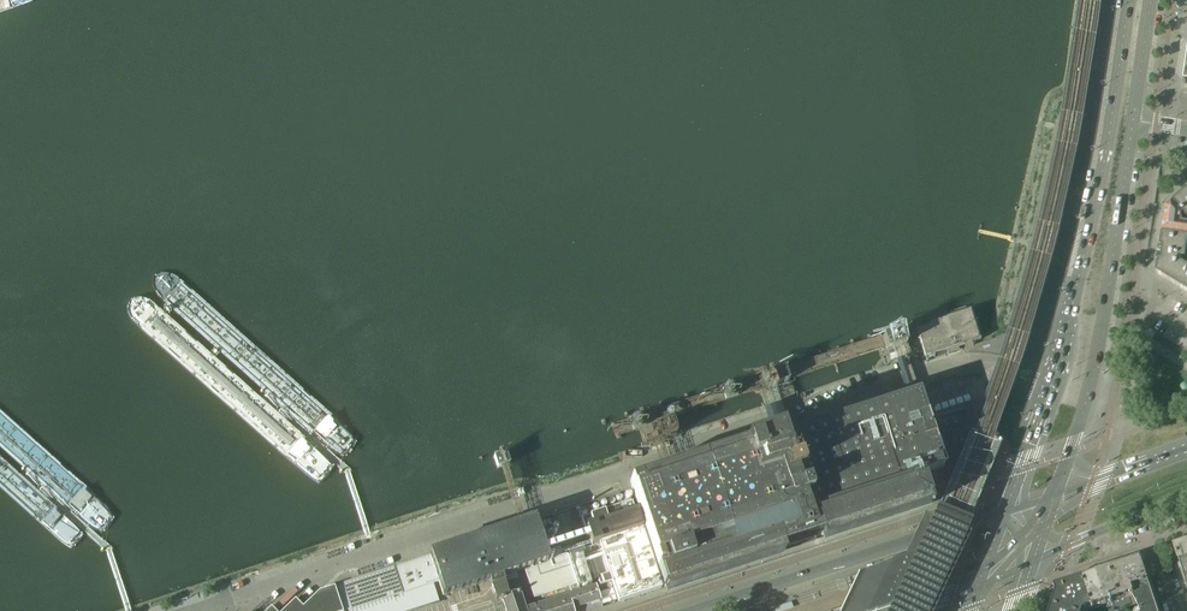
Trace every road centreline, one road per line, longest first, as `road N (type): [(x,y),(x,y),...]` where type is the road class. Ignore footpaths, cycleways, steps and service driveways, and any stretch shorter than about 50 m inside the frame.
road 1 (unclassified): [(203,610),(937,368),(985,365),(1033,378)]
road 2 (secondary): [(1130,0),(1103,169),(1052,388)]
road 3 (secondary): [(1069,454),(1106,325),(1136,120)]
road 4 (secondary): [(978,516),(693,610)]
road 5 (secondary): [(1136,120),(1153,0)]

